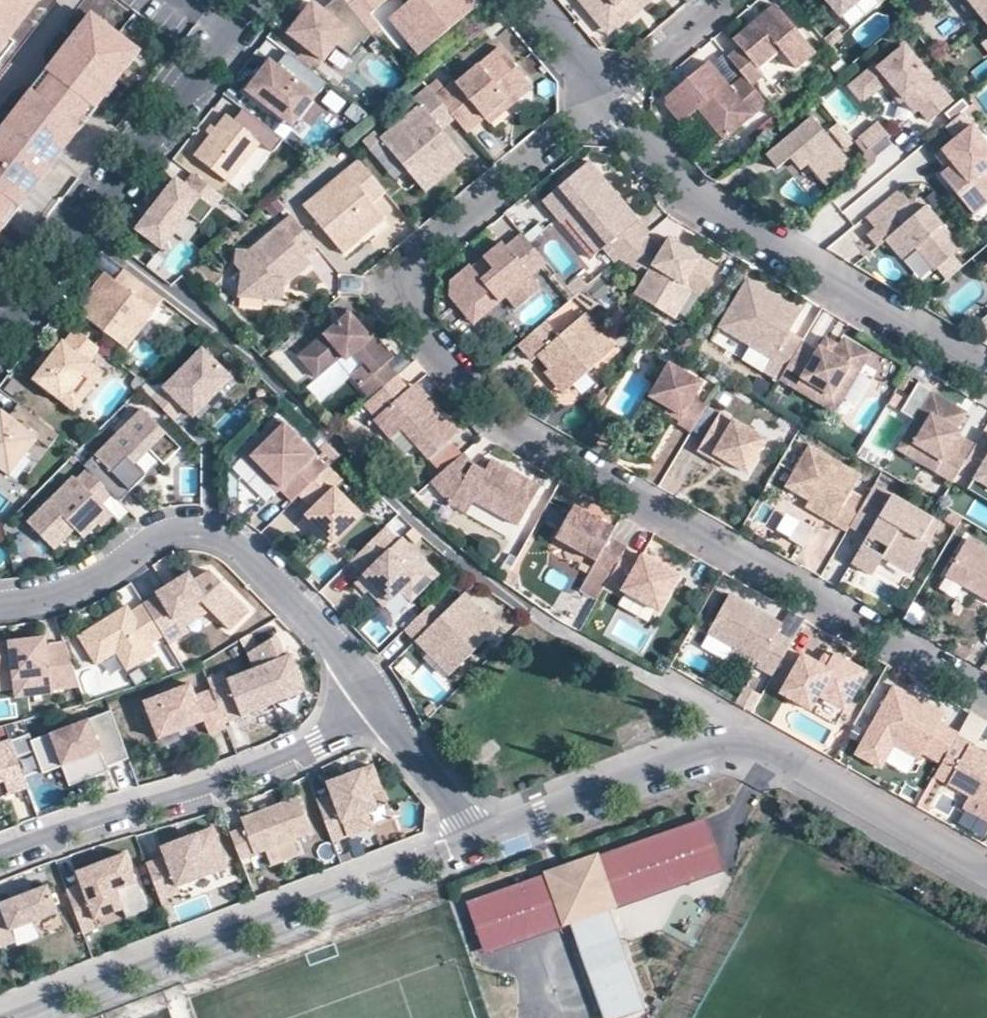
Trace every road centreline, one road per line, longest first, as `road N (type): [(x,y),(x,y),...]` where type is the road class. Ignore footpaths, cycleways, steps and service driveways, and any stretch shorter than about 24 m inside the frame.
road 1 (residential): [(986,695),(499,420),(414,323),(417,257),(605,95)]
road 2 (residential): [(489,840),(751,742),(986,878)]
road 3 (residential): [(18,1017),(489,840)]
road 4 (residential): [(605,95),(692,198),(986,376)]
road 5 (residential): [(370,692),(310,619),(217,533),(175,530),(74,589),(0,602)]
road 6 (residential): [(259,0),(0,340)]
road 7 (residential): [(0,853),(258,767),(318,740),(370,692)]
road 8 (residential): [(370,692),(489,840)]
road 9 (residential): [(605,95),(719,0)]
road 10 (residential): [(526,0),(605,95)]

